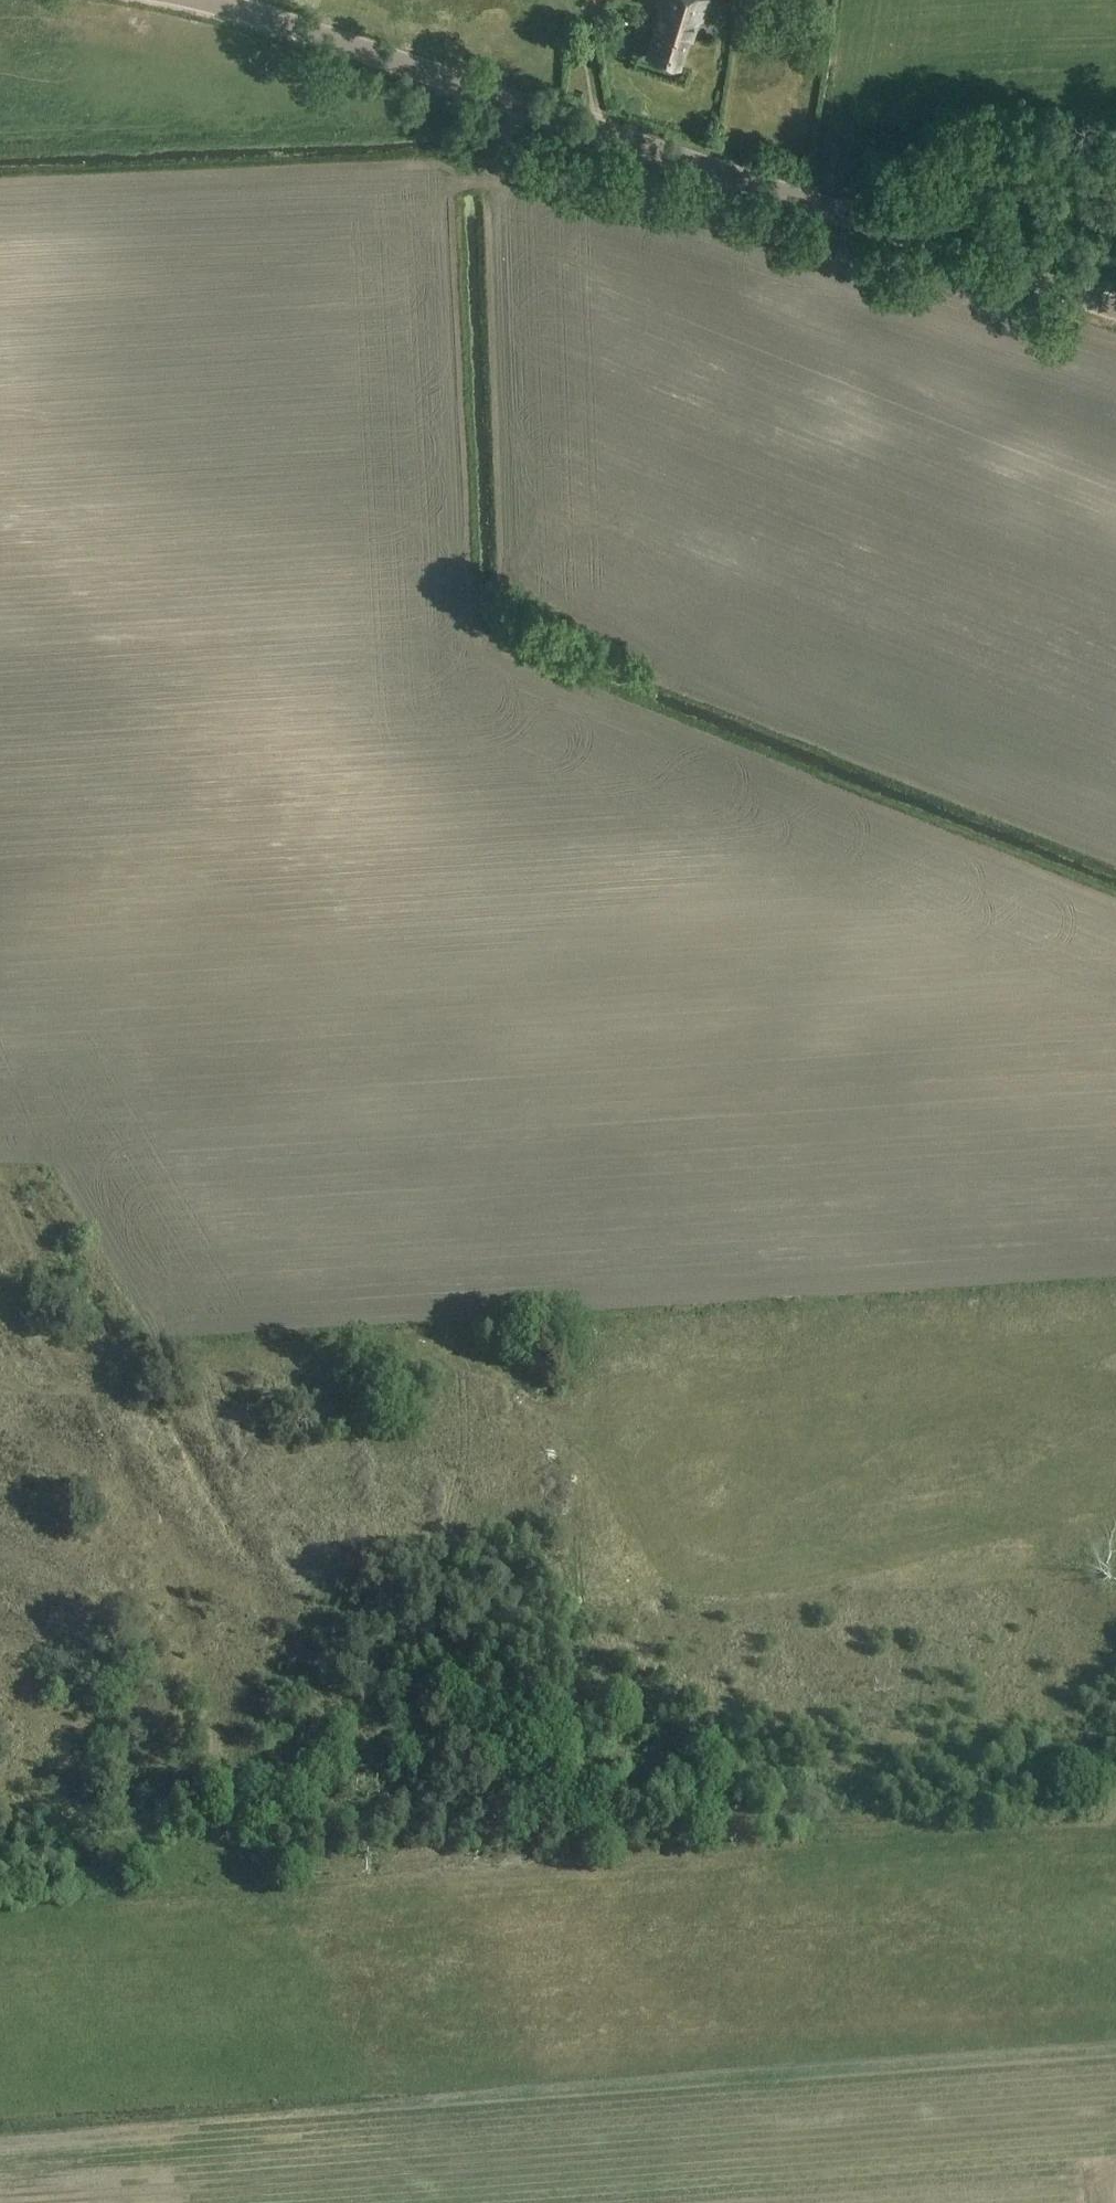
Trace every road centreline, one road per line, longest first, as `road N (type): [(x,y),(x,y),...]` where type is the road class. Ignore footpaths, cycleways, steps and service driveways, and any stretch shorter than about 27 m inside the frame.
road 1 (tertiary): [(1115,309),(199,0)]

